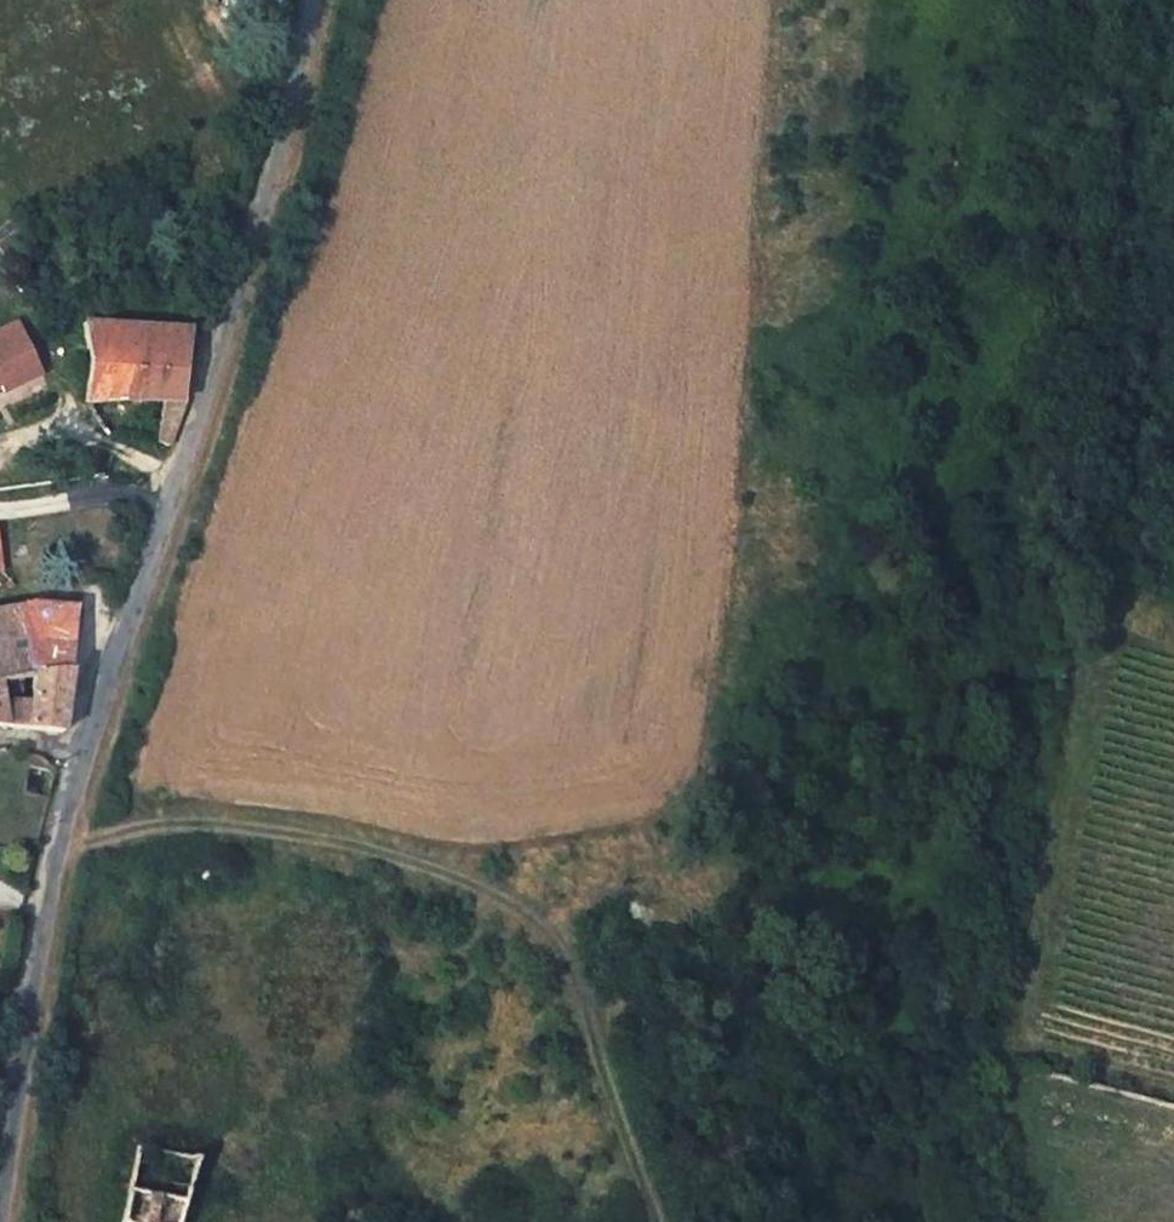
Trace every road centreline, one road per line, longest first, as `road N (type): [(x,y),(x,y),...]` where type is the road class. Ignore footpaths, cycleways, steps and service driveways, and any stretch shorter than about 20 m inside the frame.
road 1 (unclassified): [(315,0),(283,166),(149,572),(74,753),(0,1185)]

